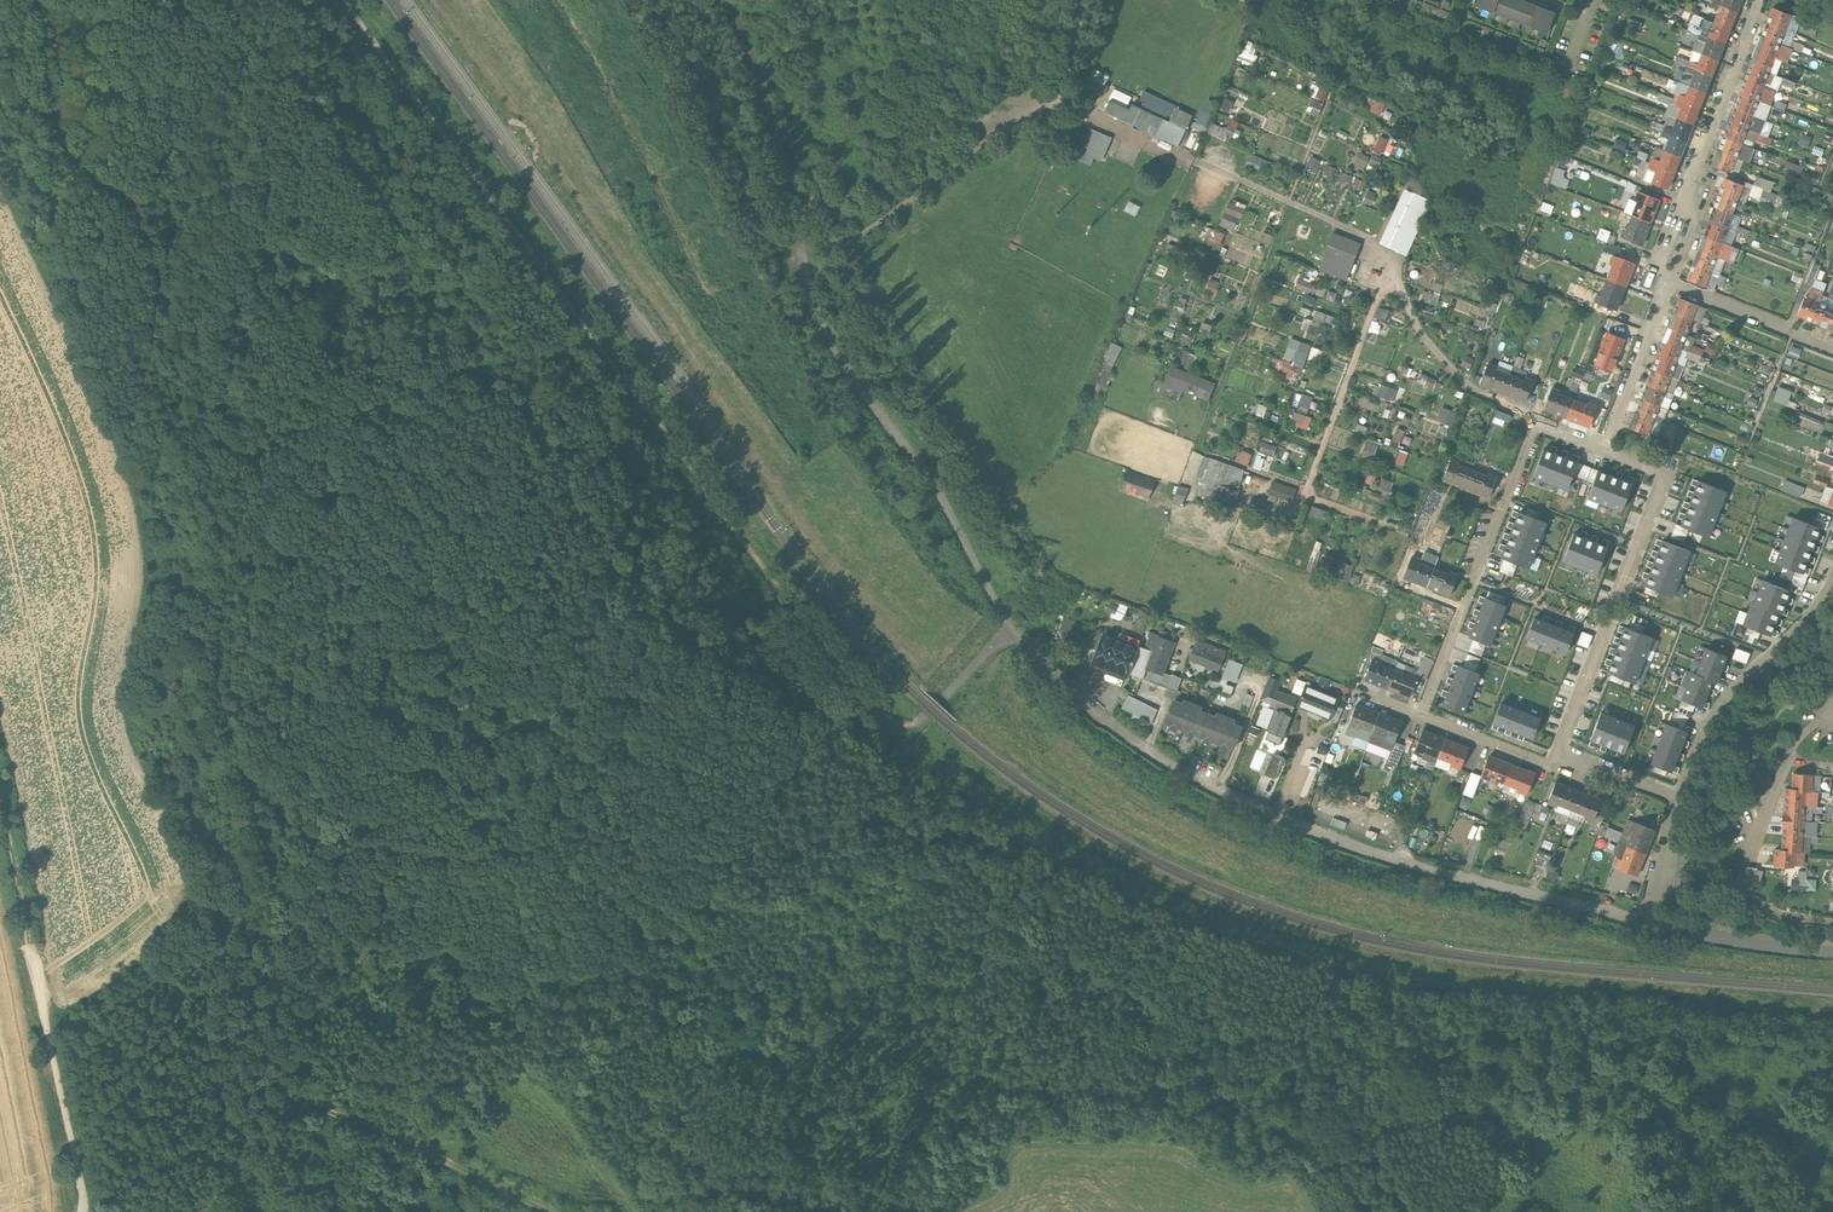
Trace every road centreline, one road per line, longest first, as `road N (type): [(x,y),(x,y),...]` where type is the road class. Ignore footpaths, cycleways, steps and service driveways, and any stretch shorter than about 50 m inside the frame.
road 1 (track): [(638,984),(656,978),(712,1030),(745,1042),(830,1032),(972,1079),(1037,1092),(1319,1066),(1520,1027),(1832,1050)]
road 2 (track): [(344,0),(694,480),(885,720)]
road 3 (residential): [(1639,923),(1458,883),(1284,825),(1169,767),(1105,721),(1063,678)]
road 4 (track): [(1057,107),(1363,236),(1390,261),(1429,345),(1470,388)]
road 5 (track): [(201,1211),(266,1121),(291,1109),(335,1118),(552,1211)]
road 6 (track): [(1014,628),(942,493),(859,392),(804,271)]
road 7 (track): [(0,809),(91,1211)]
road 8 (residential): [(1603,453),(1657,475),(1660,495),(1556,753)]
road 9 (residential): [(1539,429),(1419,720)]
road 10 (track): [(804,271),(1010,123),(1057,107)]
road 11 (residential): [(1760,0),(1689,172),(1690,222),(1669,282)]
road 12 (track): [(804,271),(766,118),(719,0)]
road 13 (residential): [(1832,585),(1702,737),(1679,801)]
road 14 (residential): [(1832,953),(1639,923)]
road 15 (residential): [(1669,282),(1603,453)]
road 16 (residential): [(1832,349),(1669,282)]
road 17 (track): [(885,720),(913,726),(924,719),(1014,628)]
road 18 (residential): [(1419,720),(1549,771),(1556,753)]
road 19 (residential): [(1832,712),(1798,739),(1753,831)]
road 20 (residential): [(1556,753),(1679,801)]
road 21 (residential): [(1679,801),(1639,923)]

